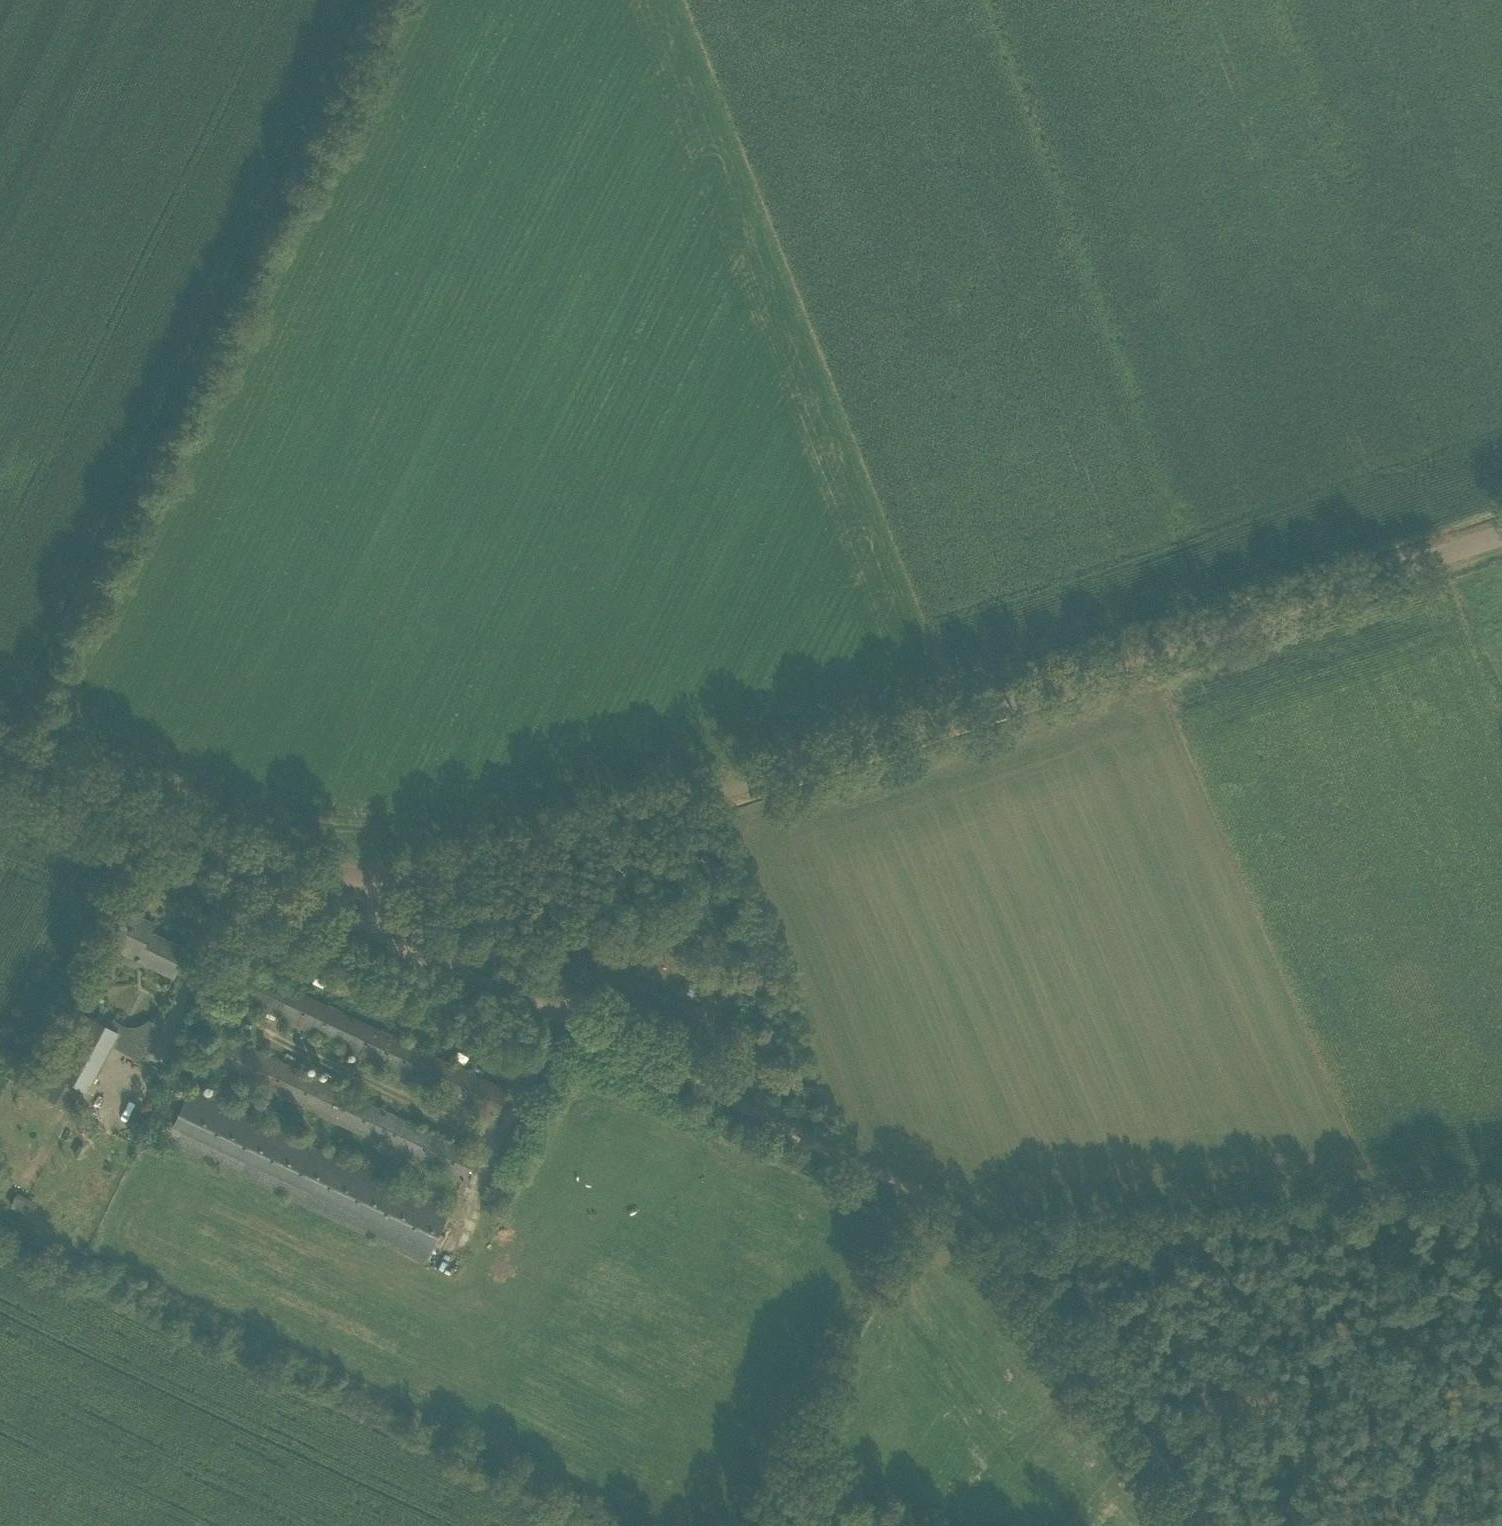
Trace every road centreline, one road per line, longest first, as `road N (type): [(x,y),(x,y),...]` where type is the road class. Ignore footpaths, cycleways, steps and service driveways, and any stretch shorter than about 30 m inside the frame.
road 1 (unclassified): [(277,865),(402,864),(516,841),(1501,522)]
road 2 (track): [(1191,1525),(959,1227),(918,1191),(311,904),(277,865)]
road 3 (track): [(385,0),(8,748)]
road 4 (unclassified): [(277,865),(143,817),(0,744)]

